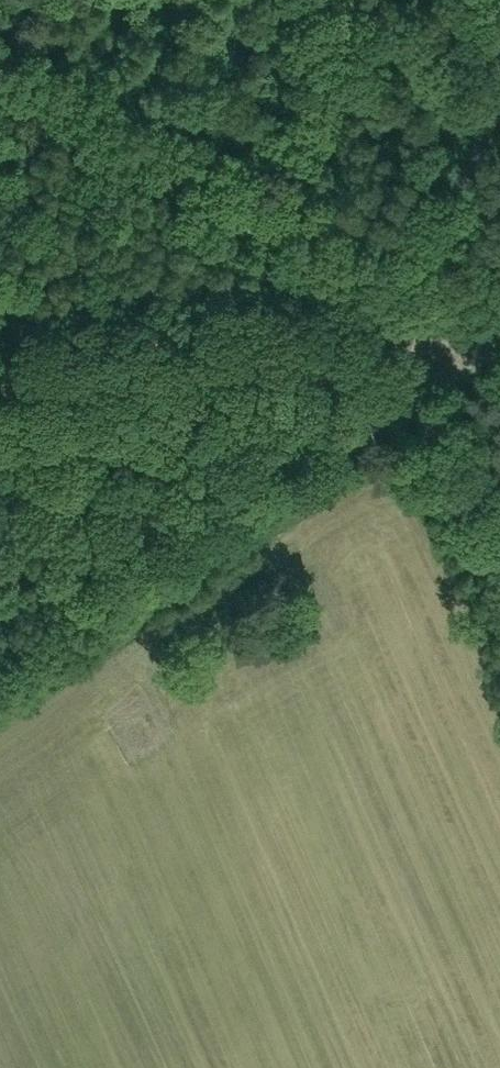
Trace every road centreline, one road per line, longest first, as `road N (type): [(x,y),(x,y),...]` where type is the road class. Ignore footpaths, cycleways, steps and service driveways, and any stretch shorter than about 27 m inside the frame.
road 1 (unclassified): [(0,706),(396,418),(426,346)]
road 2 (track): [(499,649),(396,418)]
road 3 (unclassified): [(499,111),(426,346)]

